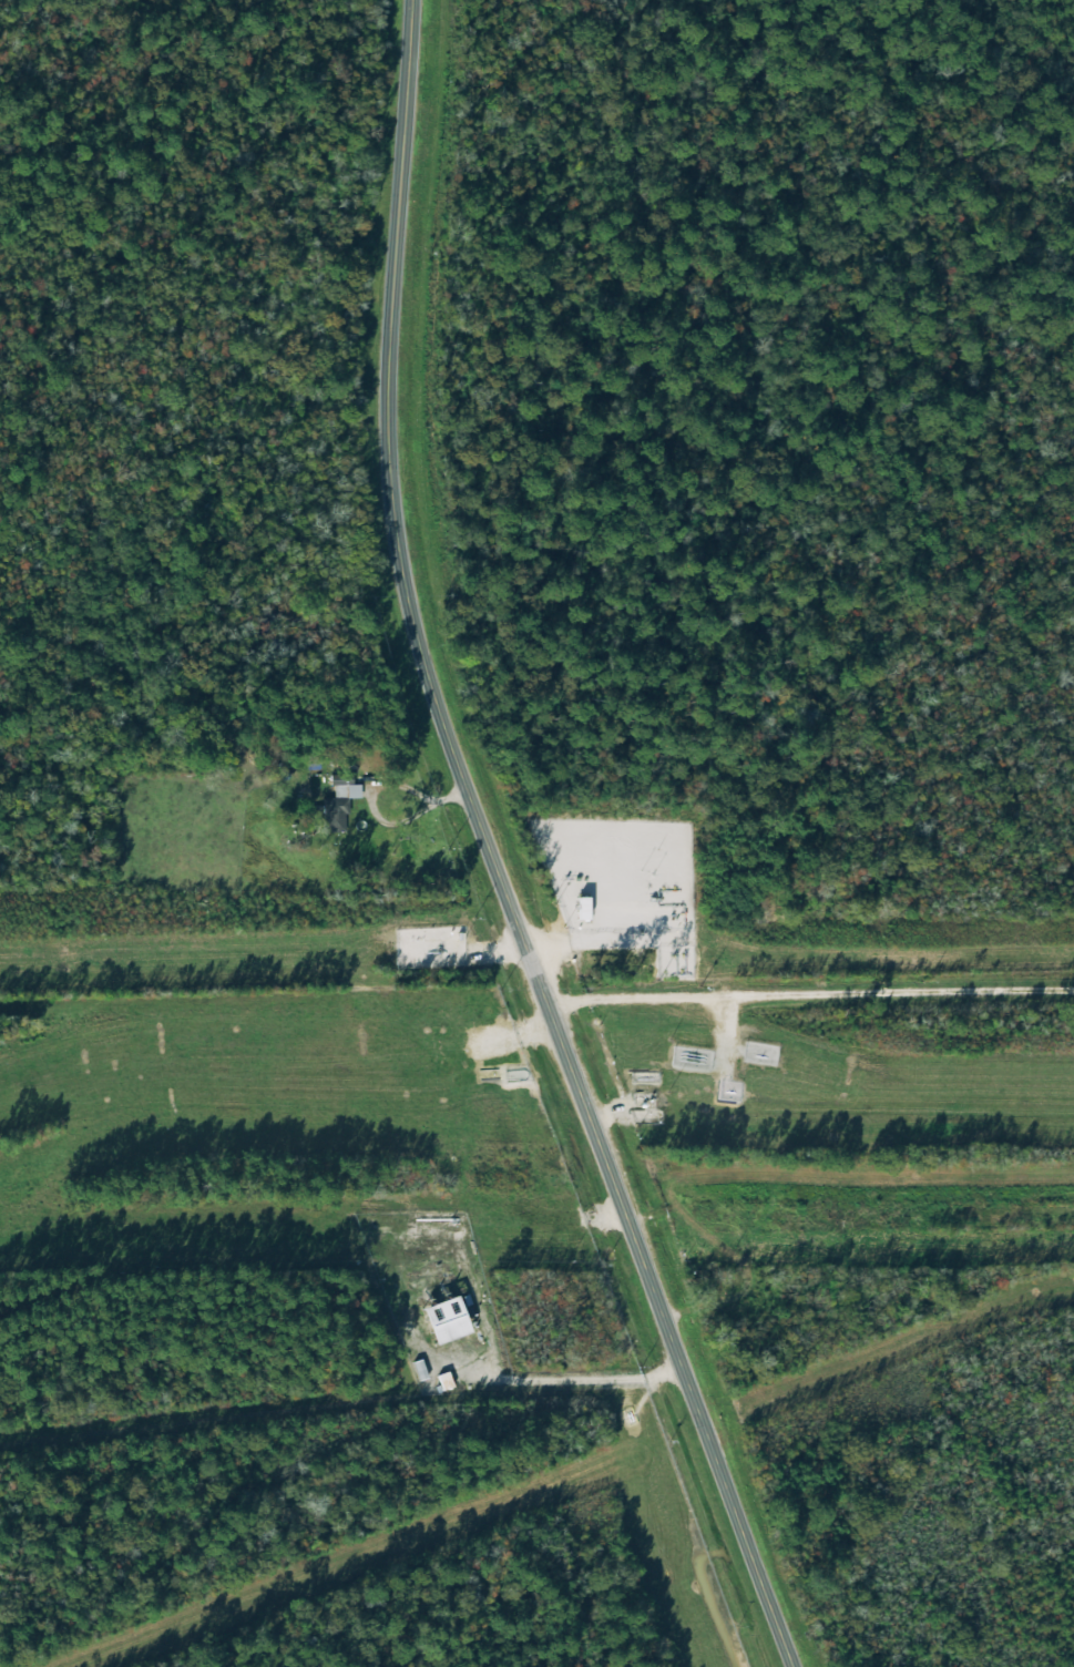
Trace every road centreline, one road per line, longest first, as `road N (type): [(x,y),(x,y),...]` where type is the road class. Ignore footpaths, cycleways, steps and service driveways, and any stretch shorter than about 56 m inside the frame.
road 1 (secondary): [(413,0),(389,417),(396,522),(415,626),(453,755),(794,1666)]

